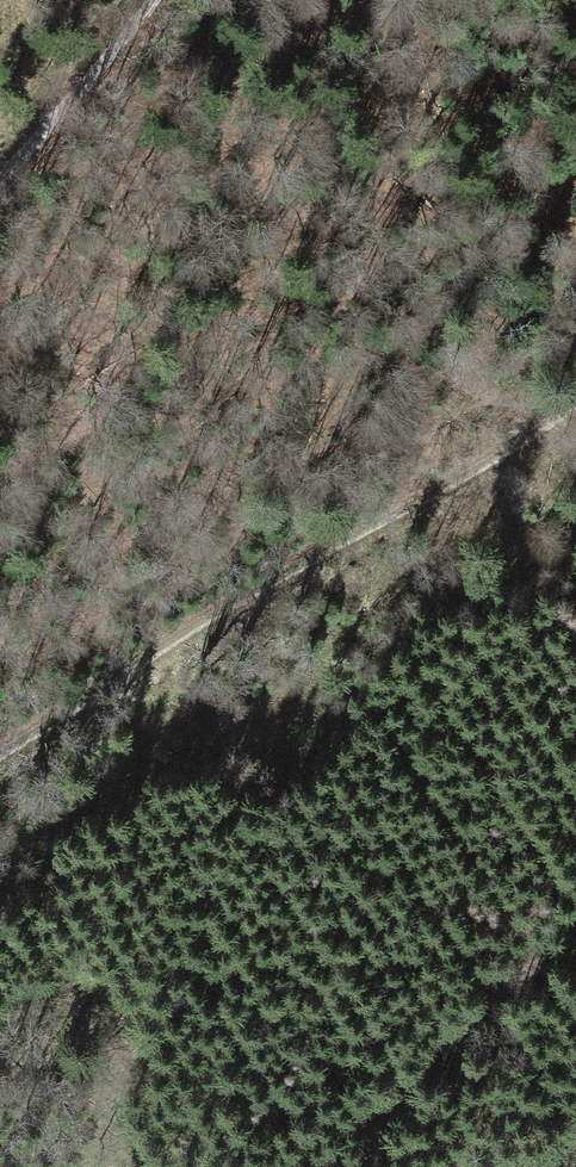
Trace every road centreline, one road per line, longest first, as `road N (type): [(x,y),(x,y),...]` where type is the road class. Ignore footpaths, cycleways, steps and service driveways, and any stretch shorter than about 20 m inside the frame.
road 1 (track): [(575,409),(0,761)]
road 2 (track): [(362,1166),(575,954)]
road 3 (track): [(147,0),(0,195)]

